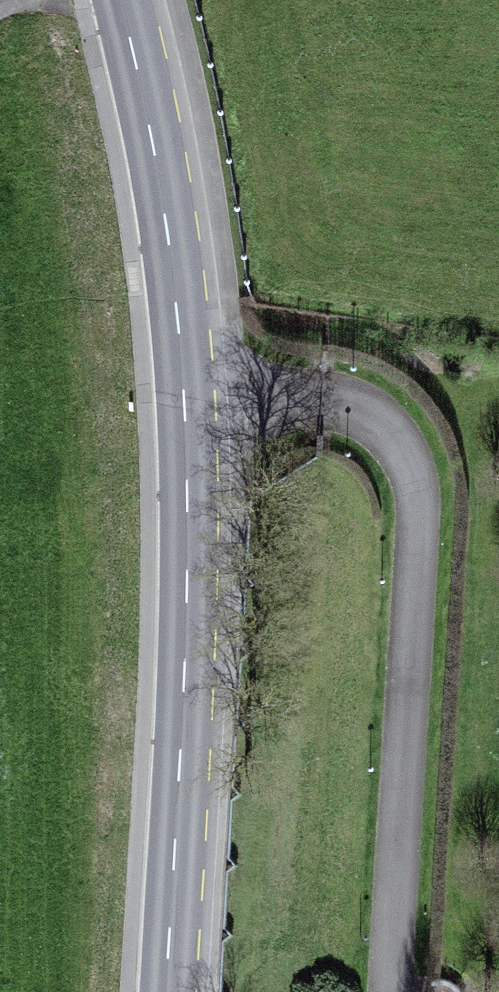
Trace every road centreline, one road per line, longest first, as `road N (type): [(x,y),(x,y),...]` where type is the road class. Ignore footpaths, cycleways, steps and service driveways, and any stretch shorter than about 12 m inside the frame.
road 1 (residential): [(184,399),(286,398),(360,414),(385,427),(413,473),(416,580),(386,991)]
road 2 (secondary): [(184,399),(184,673),(166,991)]
road 3 (secondary): [(119,0),(174,269),(184,399)]

